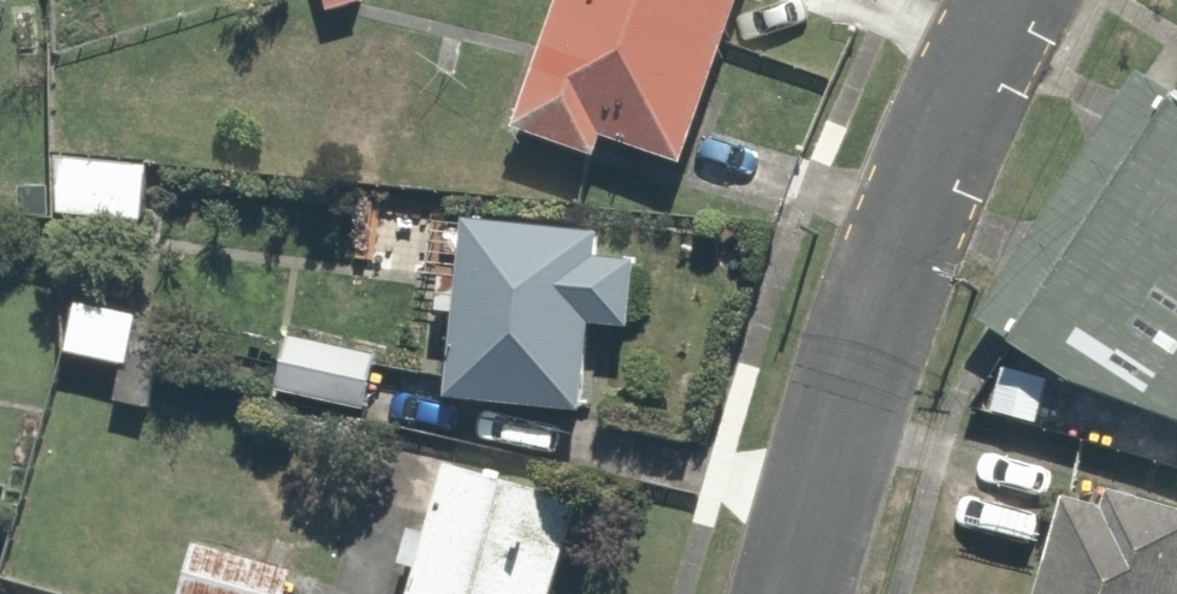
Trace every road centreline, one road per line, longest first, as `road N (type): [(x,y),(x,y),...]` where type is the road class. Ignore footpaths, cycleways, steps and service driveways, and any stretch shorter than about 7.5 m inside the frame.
road 1 (residential): [(792,593),(895,236),(999,0)]

